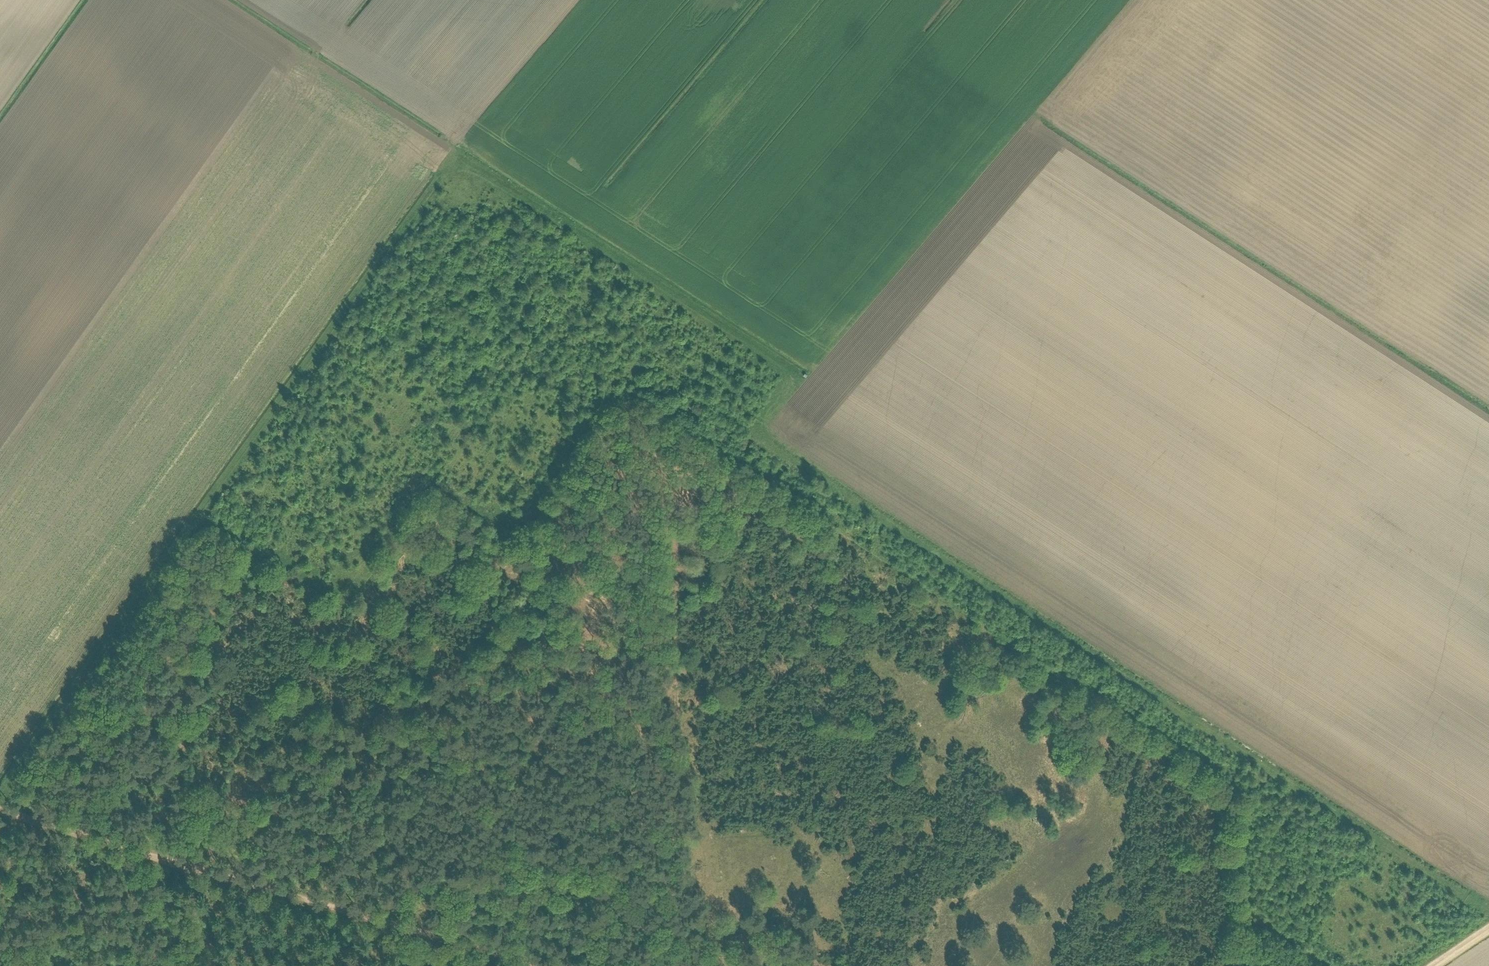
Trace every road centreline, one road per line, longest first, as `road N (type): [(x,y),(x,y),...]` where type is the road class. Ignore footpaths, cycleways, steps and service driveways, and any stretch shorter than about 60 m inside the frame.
road 1 (track): [(541,965),(180,864)]
road 2 (track): [(180,864),(0,810)]

